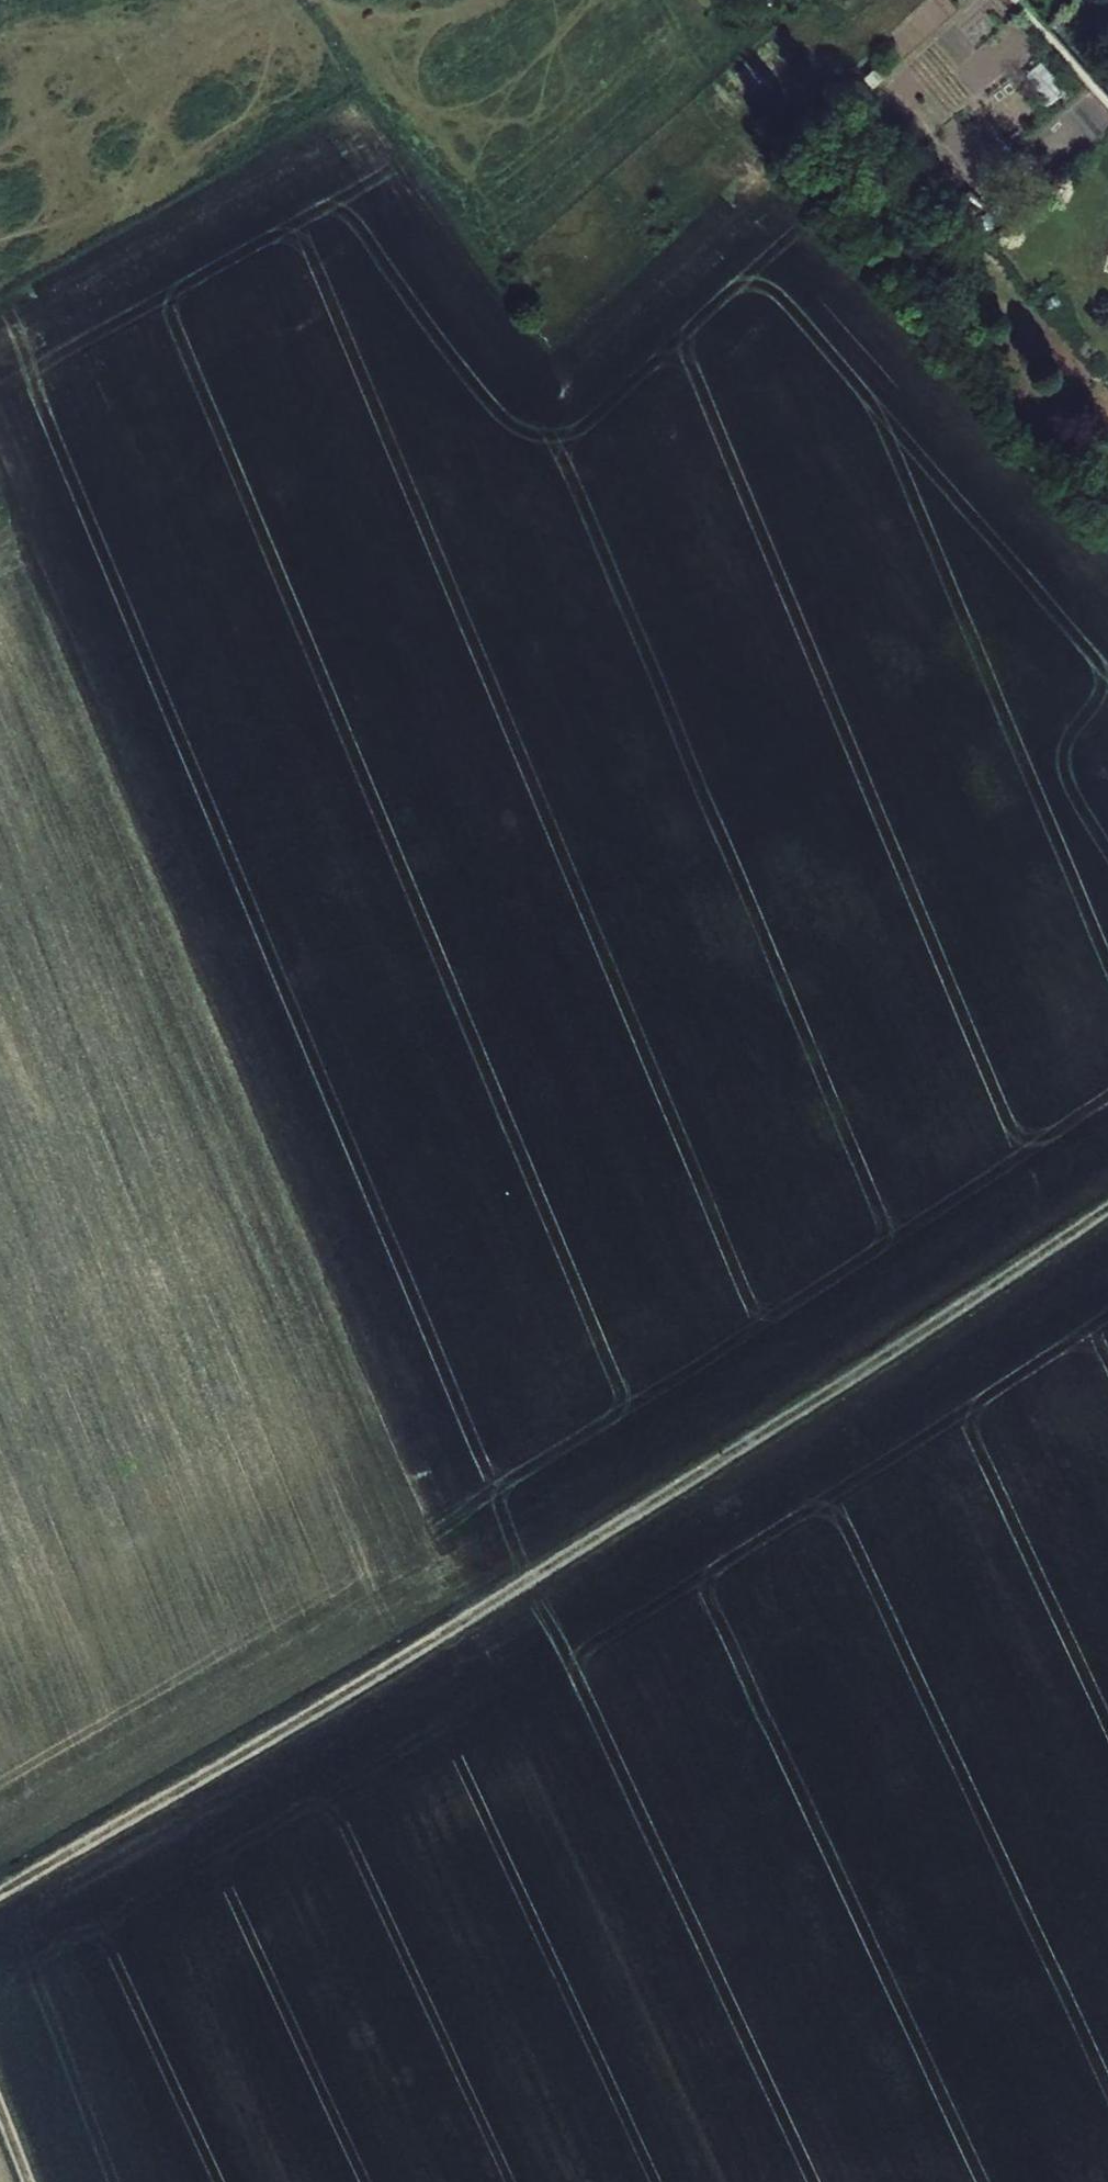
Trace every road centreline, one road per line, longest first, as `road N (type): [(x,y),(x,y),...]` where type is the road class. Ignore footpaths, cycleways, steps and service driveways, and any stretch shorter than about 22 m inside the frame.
road 1 (track): [(0,1894),(533,1584),(1107,1201)]

